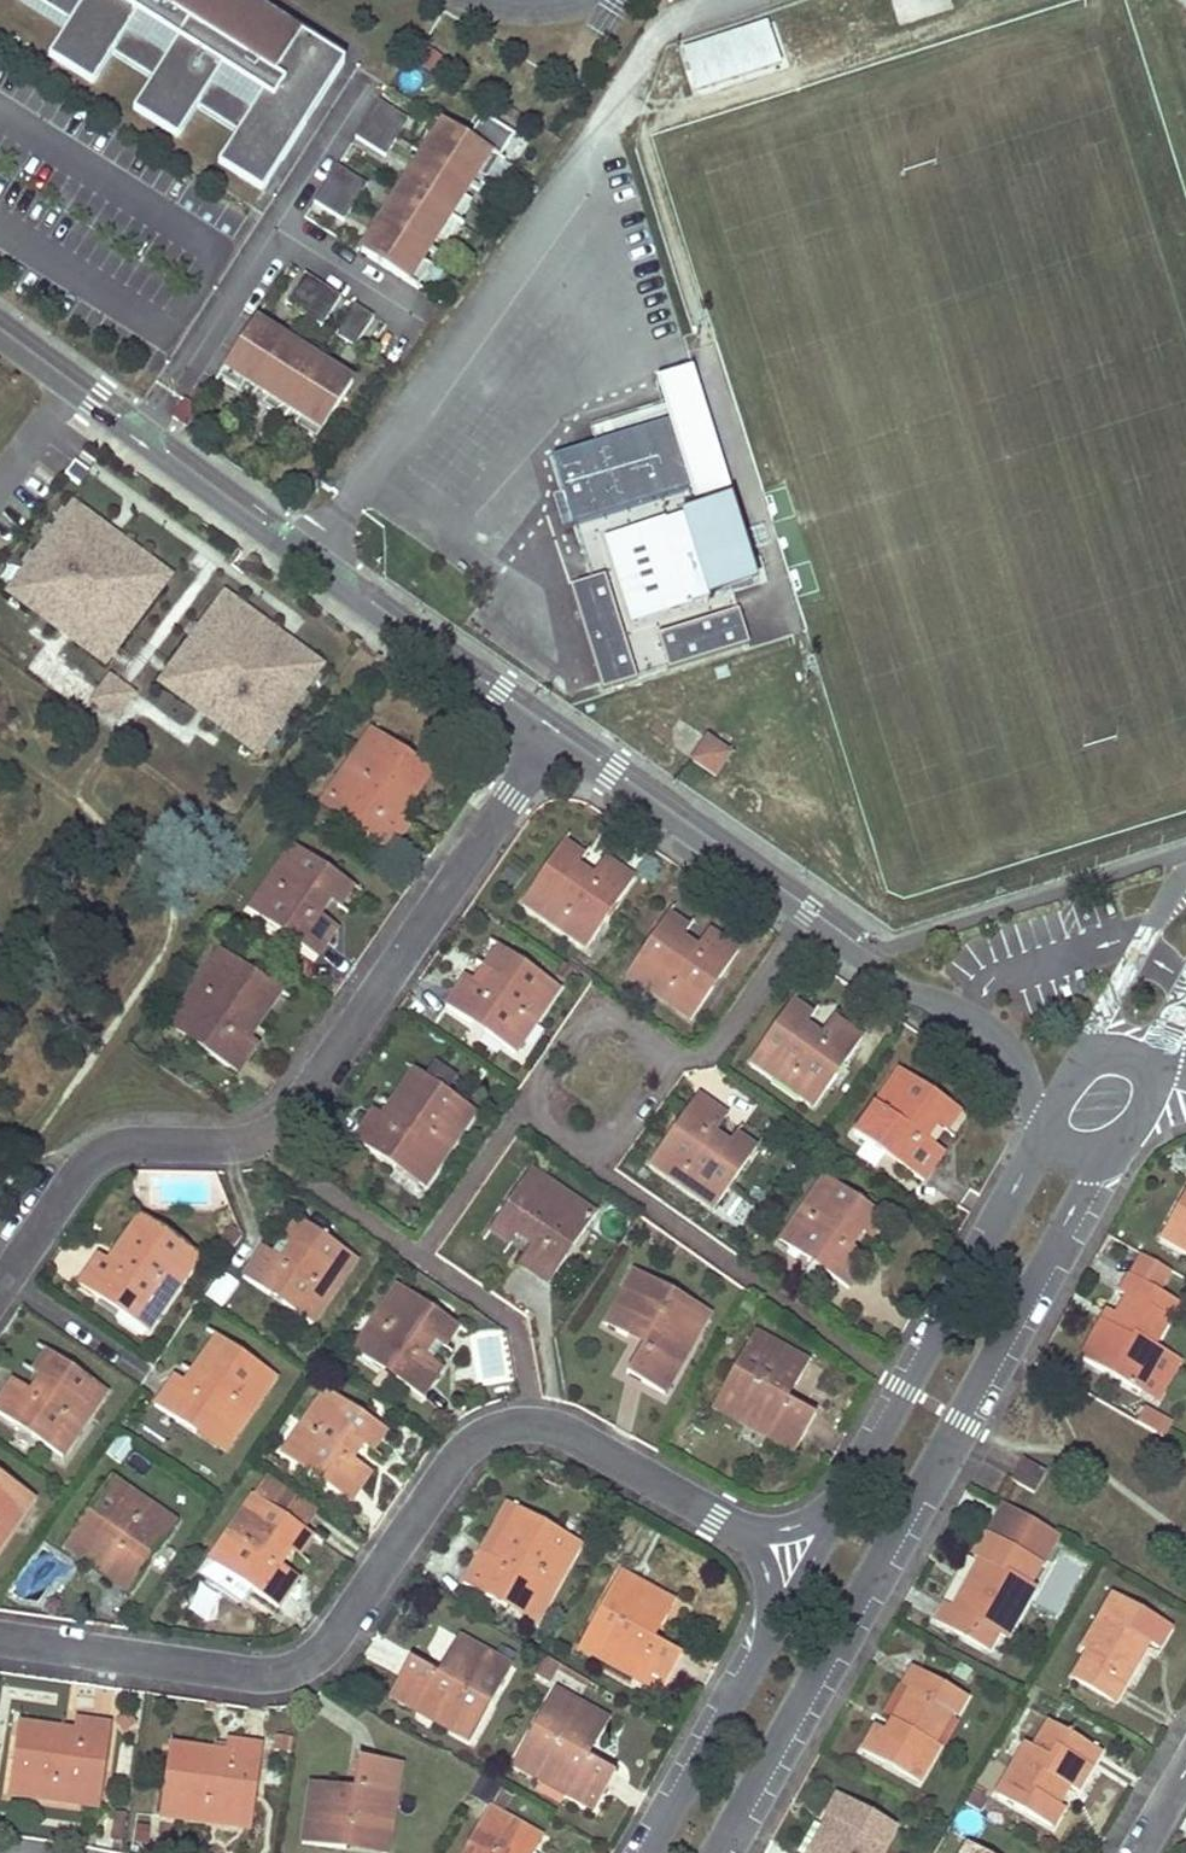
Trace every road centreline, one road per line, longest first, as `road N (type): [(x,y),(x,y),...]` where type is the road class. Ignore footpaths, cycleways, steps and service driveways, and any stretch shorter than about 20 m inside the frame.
road 1 (residential): [(0,1640),(255,1674),(297,1665),(327,1642),(461,1448),(513,1423),(566,1432),(799,1560)]
road 2 (residential): [(558,733),(278,1127),(229,1145),(116,1145),(87,1162),(0,1286)]
road 3 (residential): [(720,1852),(1100,1153)]
road 4 (residential): [(0,334),(558,733)]
road 5 (residential): [(558,733),(1007,1040),(1048,1119)]
road 6 (residential): [(1043,1129),(799,1560)]
road 7 (residential): [(799,1560),(636,1852)]
road 8 (residential): [(1185,877),(1145,936),(1088,1047)]

